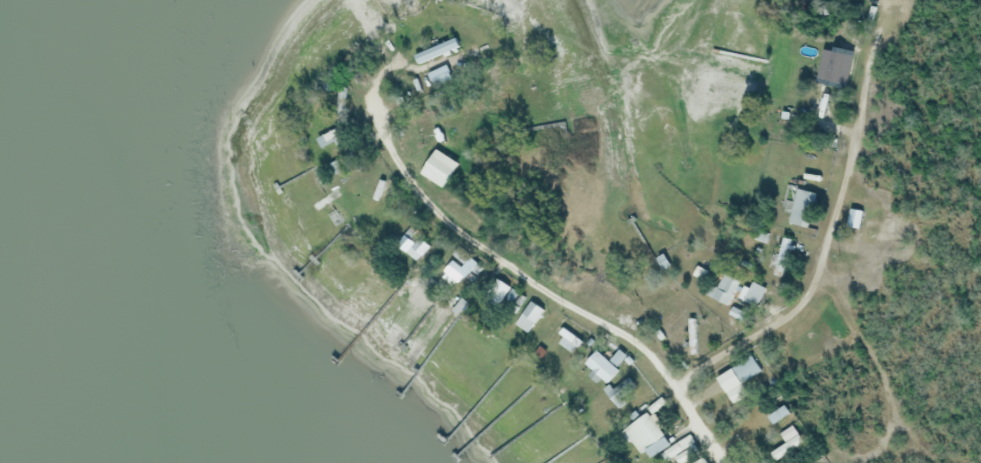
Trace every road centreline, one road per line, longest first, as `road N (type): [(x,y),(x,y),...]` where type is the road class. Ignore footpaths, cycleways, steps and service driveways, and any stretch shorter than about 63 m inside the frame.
road 1 (residential): [(679,392),(701,367),(773,326),(805,297),(842,195),(878,32)]
road 2 (residential): [(679,392),(634,338),(533,283),(441,217),(406,174),(377,102)]

